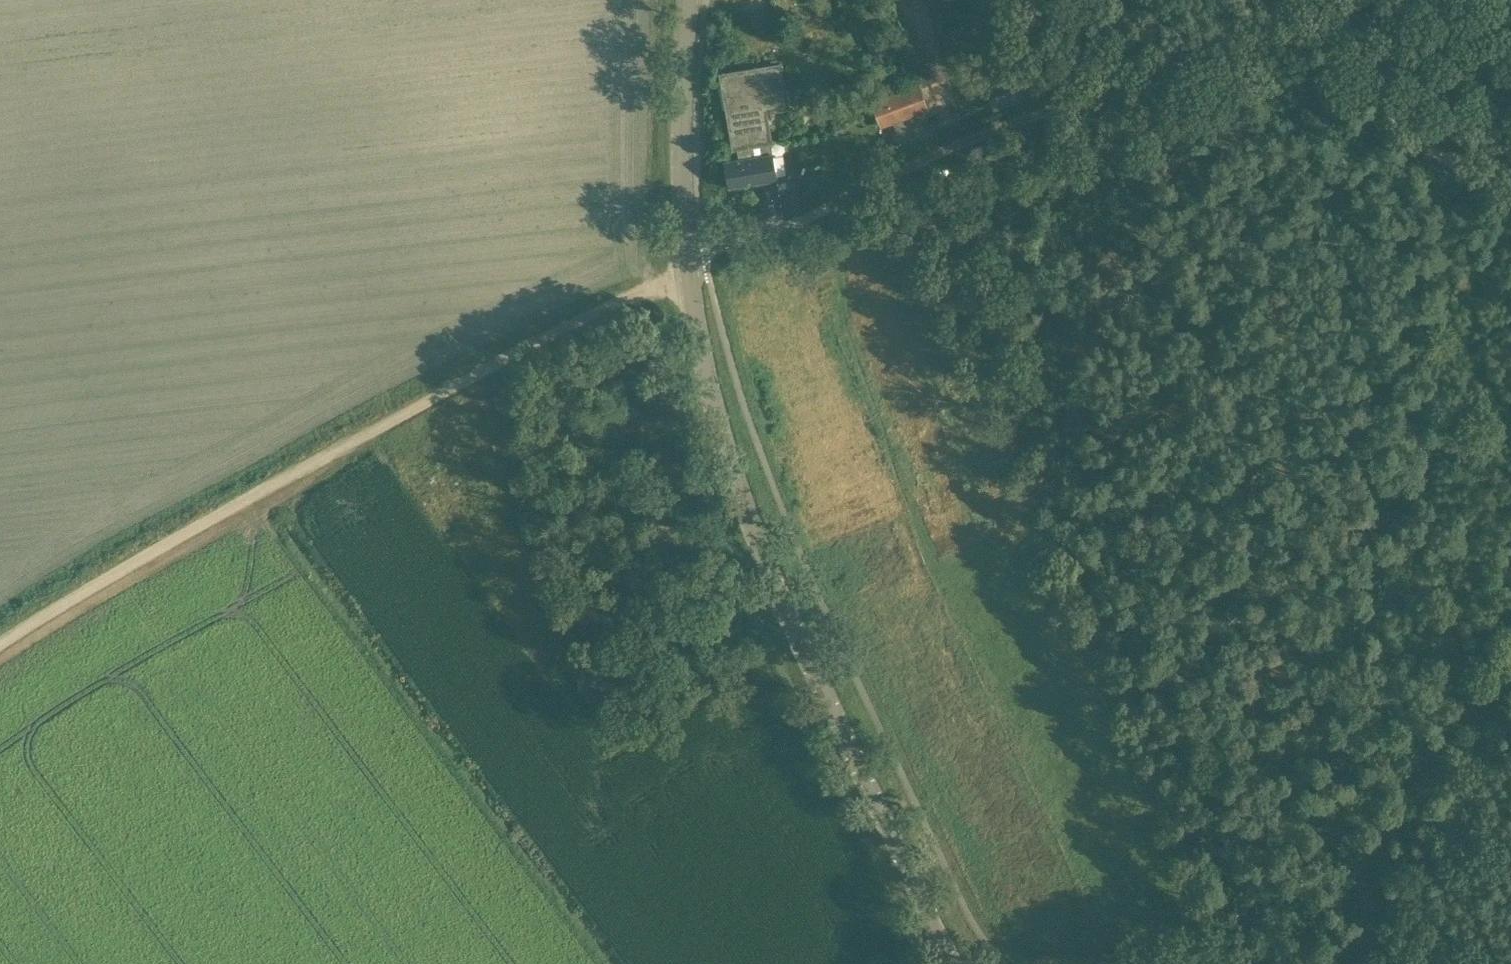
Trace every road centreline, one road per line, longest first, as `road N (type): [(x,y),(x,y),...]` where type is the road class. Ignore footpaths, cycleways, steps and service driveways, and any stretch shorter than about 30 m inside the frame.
road 1 (tertiary): [(953,963),(740,503),(707,379),(686,243),(689,0)]
road 2 (track): [(0,647),(52,608),(259,491),(645,288),(709,277)]
road 3 (track): [(1352,11),(995,128),(798,221),(703,241)]
road 4 (track): [(1510,182),(1422,144),(1387,106),(1352,11)]

